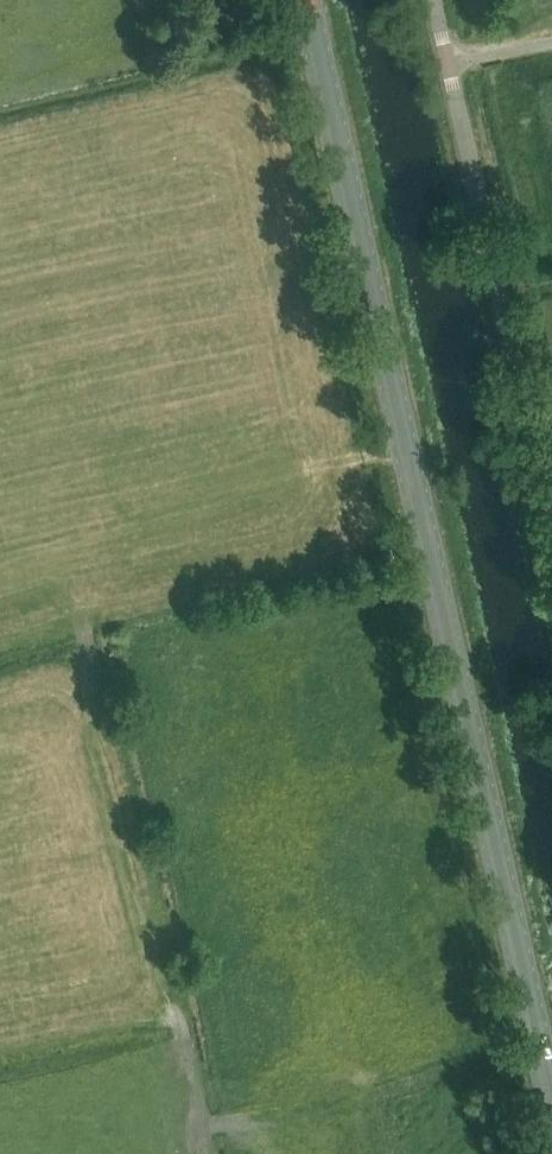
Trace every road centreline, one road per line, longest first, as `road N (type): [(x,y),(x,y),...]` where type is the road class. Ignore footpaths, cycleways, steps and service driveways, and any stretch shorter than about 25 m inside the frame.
road 1 (secondary): [(551,1091),(308,0)]
road 2 (unclassified): [(551,572),(433,0)]

